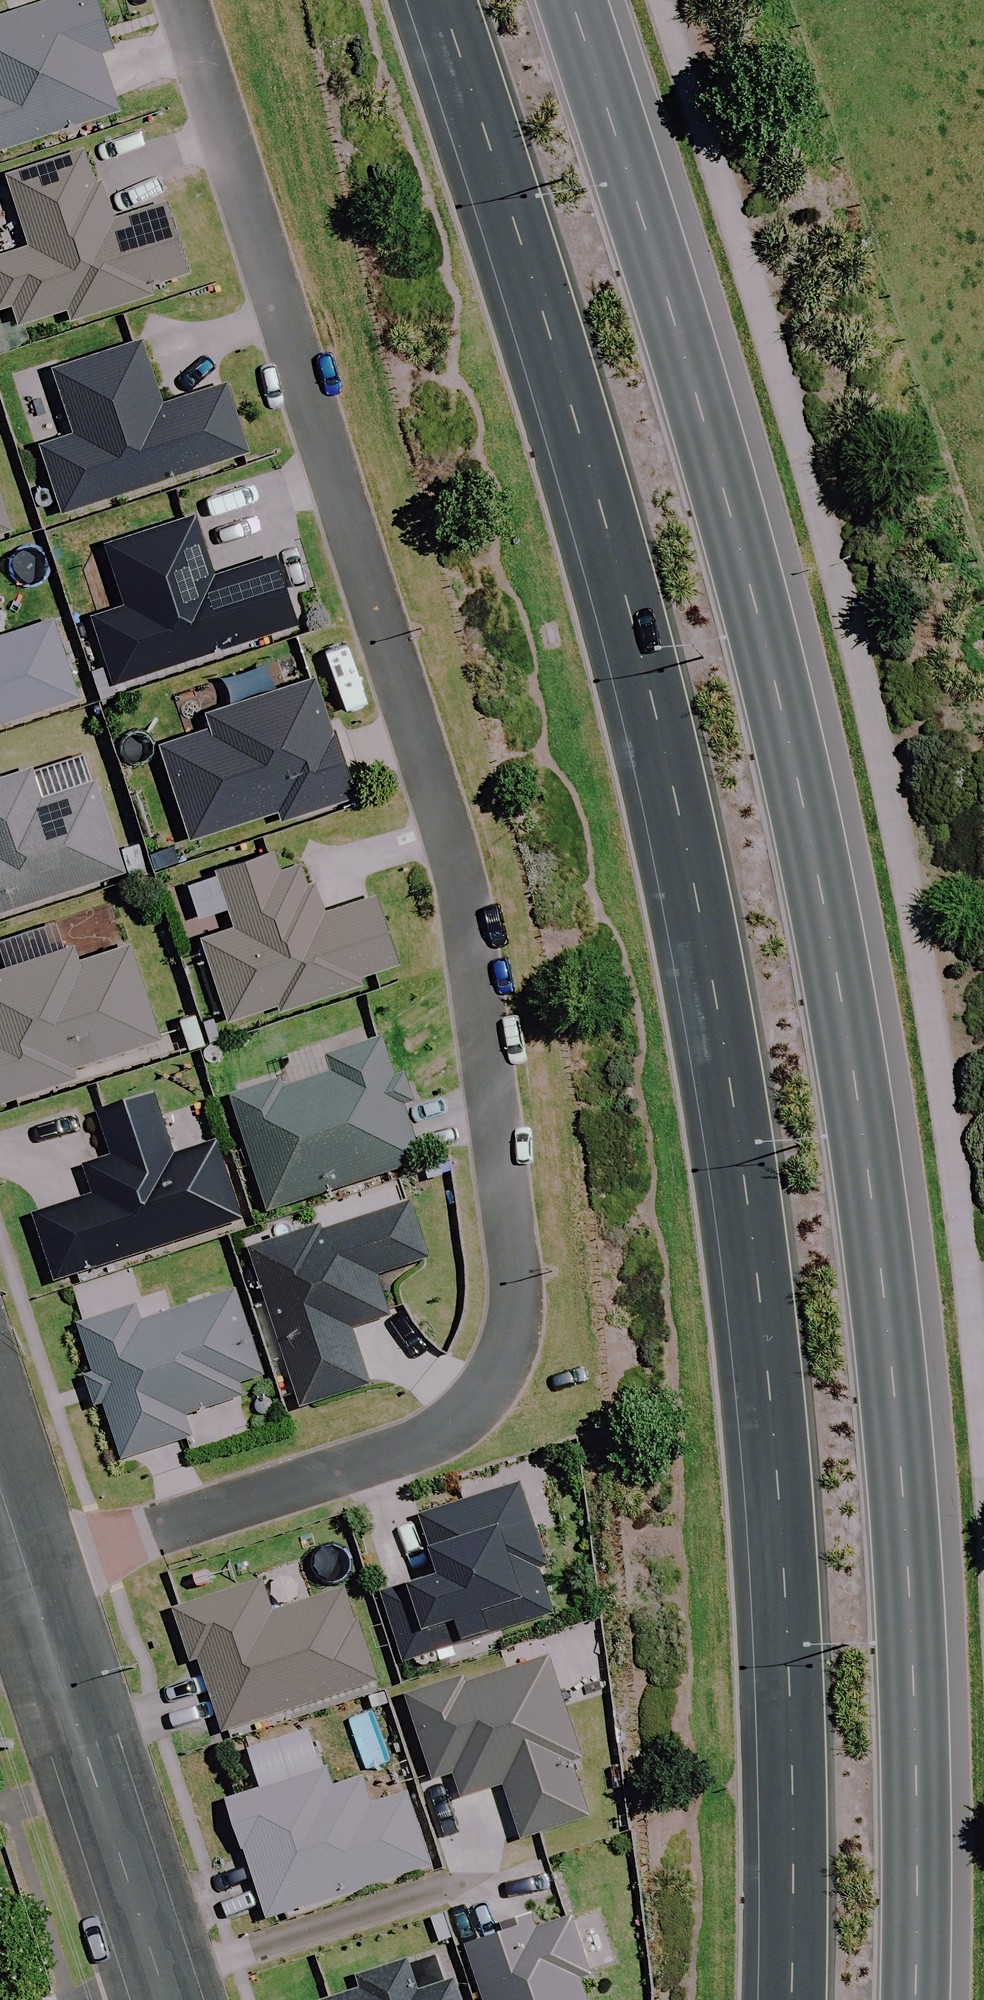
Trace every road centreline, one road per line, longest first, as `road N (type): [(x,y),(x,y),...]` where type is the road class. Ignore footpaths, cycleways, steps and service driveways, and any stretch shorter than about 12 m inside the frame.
road 1 (primary): [(786,1999),(784,1537),(758,1296),(673,799),(579,432),(439,0)]
road 2 (primary): [(569,0),(706,422),(801,779),(855,1078),(895,1363),(918,1767),(918,1999)]
road 3 (residential): [(181,0),(441,808),(520,1304),(489,1392),(430,1434),(27,1565)]
road 4 (residential): [(158,1975),(27,1565)]
road 5 (residential): [(158,1975),(448,1872)]

